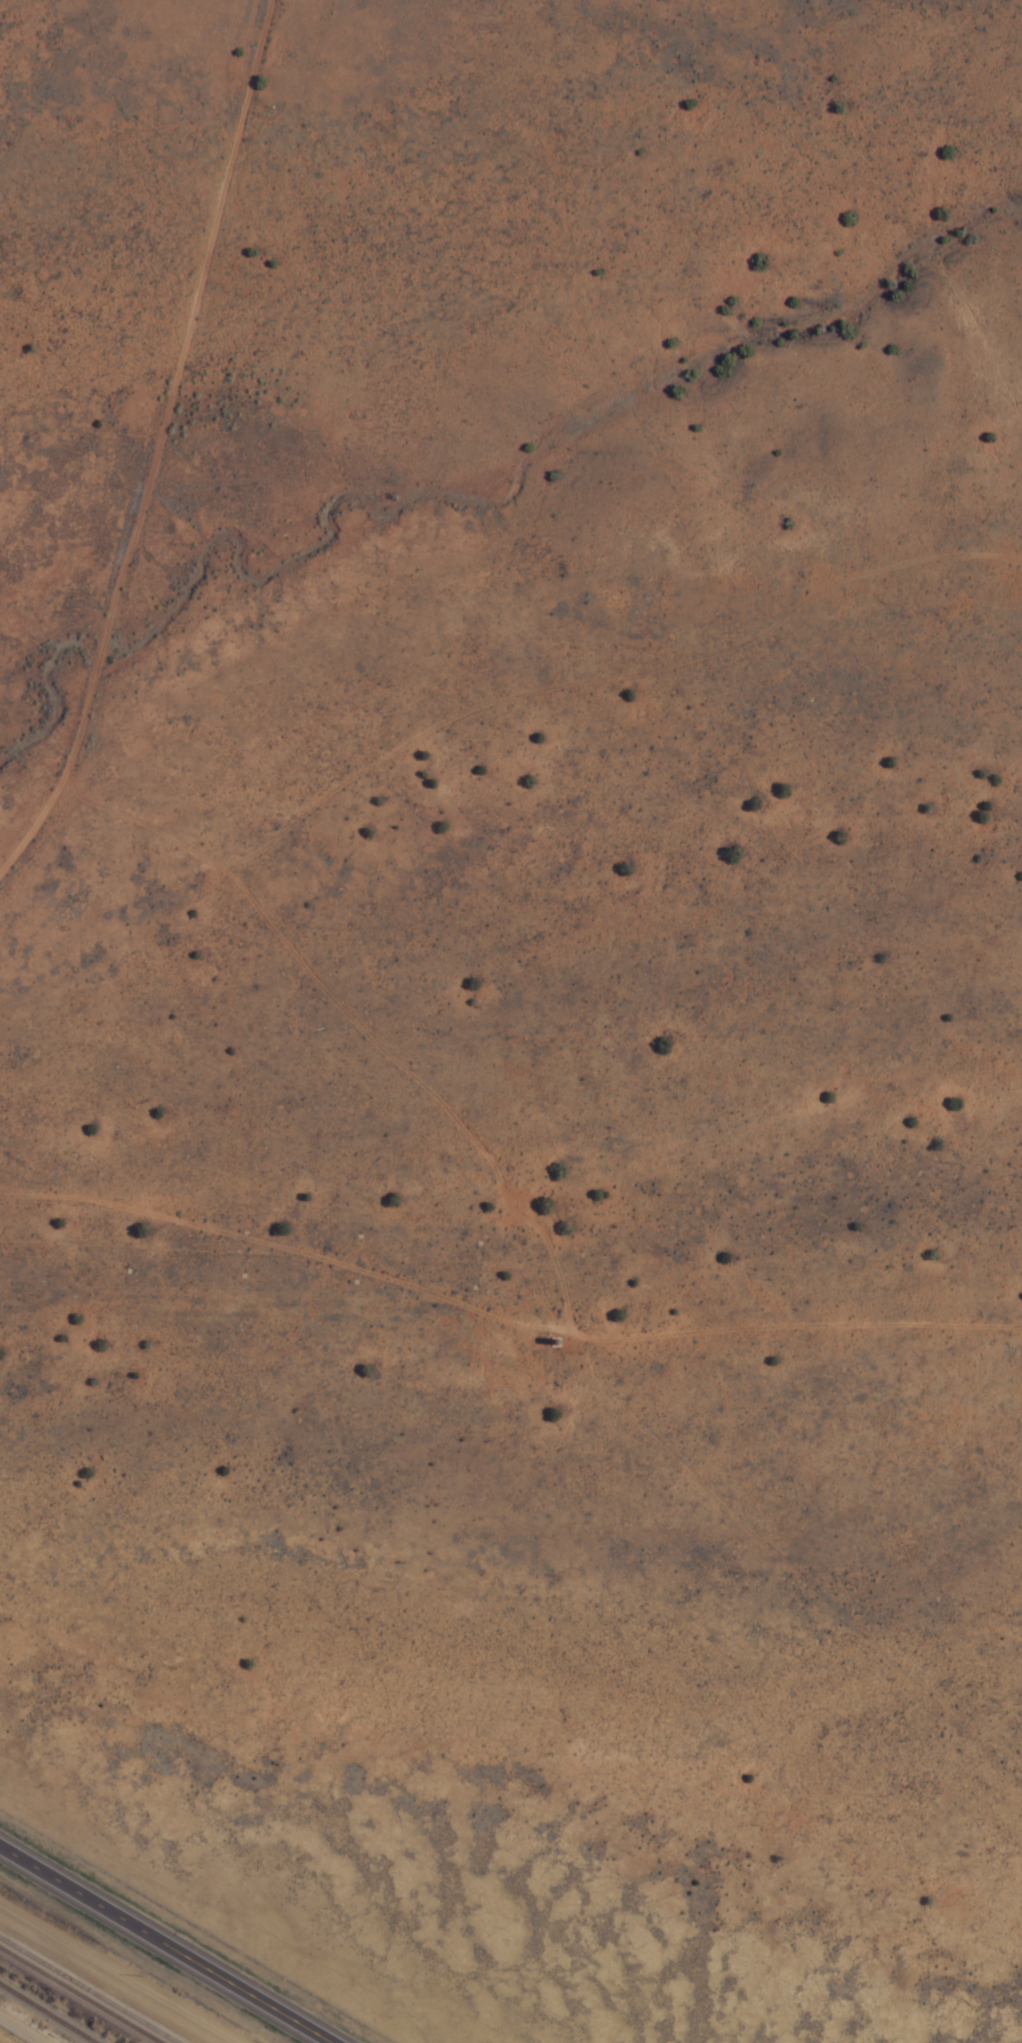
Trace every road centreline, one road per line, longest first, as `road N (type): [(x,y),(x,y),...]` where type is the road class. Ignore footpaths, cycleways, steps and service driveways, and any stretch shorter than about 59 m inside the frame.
road 1 (track): [(0,897),(80,781),(144,505),(282,0)]
road 2 (track): [(748,646),(560,691),(315,791),(249,832),(200,898),(0,1021)]
road 3 (primary): [(0,1839),(345,2042)]

